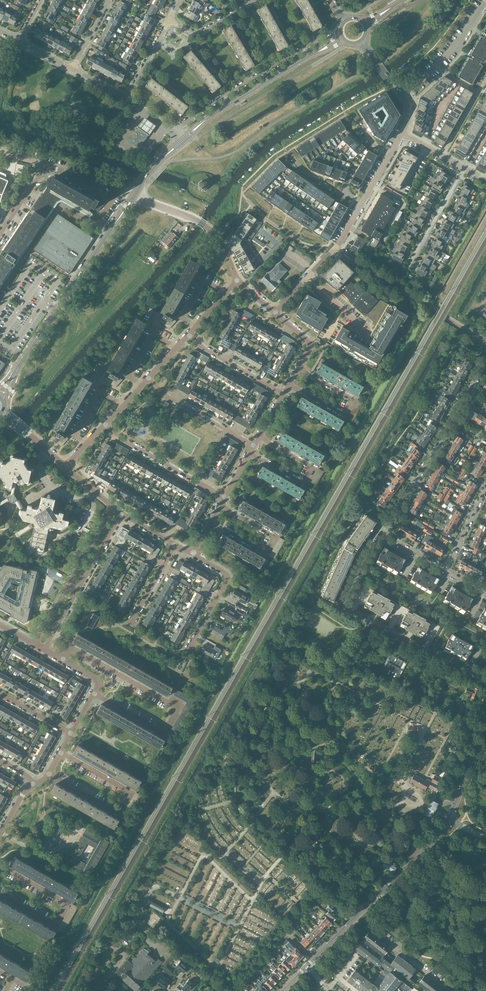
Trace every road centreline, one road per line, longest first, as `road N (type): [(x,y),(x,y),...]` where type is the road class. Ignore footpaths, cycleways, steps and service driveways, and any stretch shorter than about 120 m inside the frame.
road 1 (tertiary): [(0,396),(135,195)]
road 2 (residential): [(485,685),(345,609),(381,536)]
road 3 (tertiary): [(284,990),(449,818)]
road 4 (residential): [(49,774),(119,814),(131,793),(60,753)]
road 5 (residential): [(309,277),(336,249),(402,133)]
road 6 (residential): [(0,866),(67,908),(56,926),(0,894)]
road 7 (tertiary): [(182,140),(319,51)]
road 8 (residential): [(113,506),(35,644)]
road 9 (residential): [(44,650),(122,512)]
road 10 (residential): [(286,385),(342,416),(351,399),(295,367)]
road 11 (residential): [(248,454),(303,485),(312,467),(258,436)]
road 12 (residential): [(237,281),(213,232),(135,195)]
road 13 (residential): [(220,505),(274,540),(264,552),(211,522)]
road 14 (residential): [(225,497),(105,424)]
road 15 (residential): [(381,536),(453,423)]
road 16 (residential): [(485,0),(449,53),(402,96)]
road 17 (residential): [(253,445),(148,378)]
road 18 (residential): [(71,733),(97,682),(44,650)]
road 19 (residential): [(190,646),(227,580),(193,554)]

